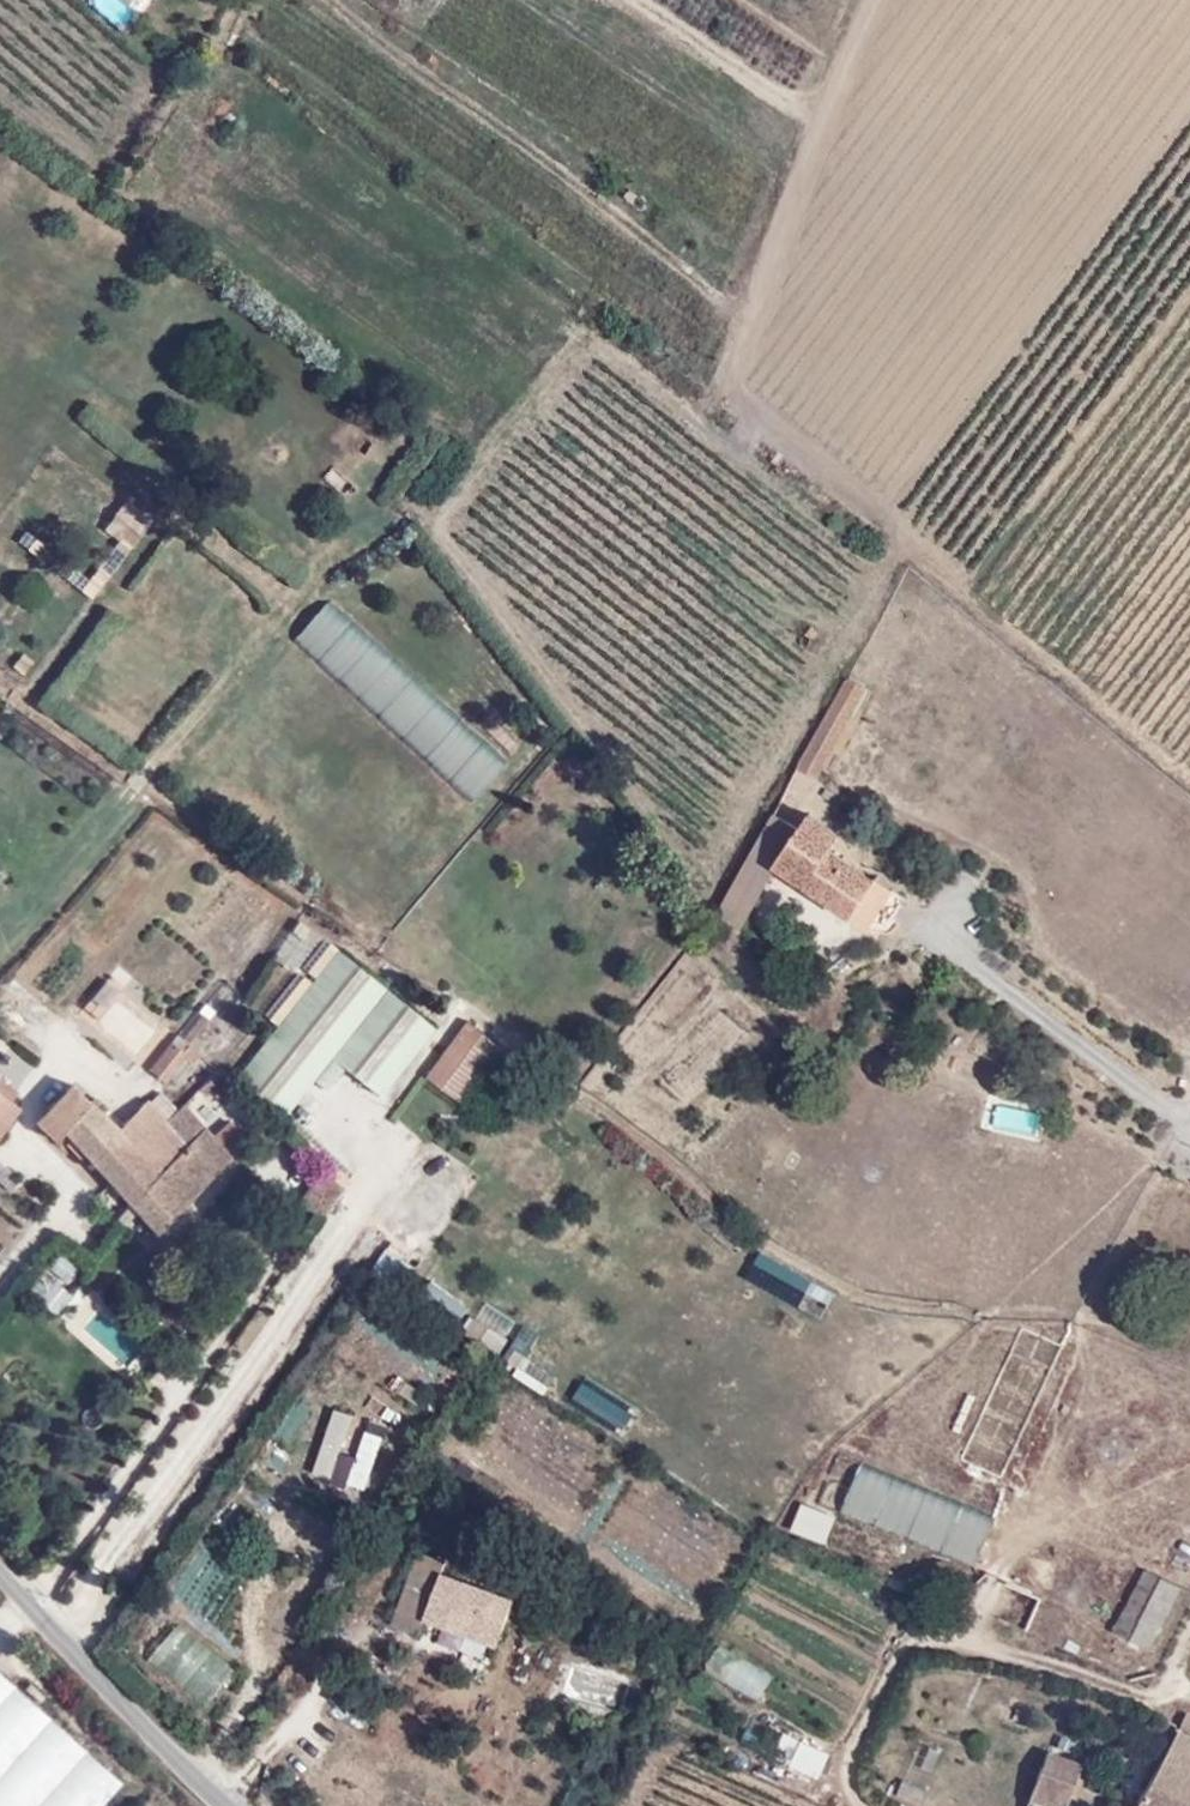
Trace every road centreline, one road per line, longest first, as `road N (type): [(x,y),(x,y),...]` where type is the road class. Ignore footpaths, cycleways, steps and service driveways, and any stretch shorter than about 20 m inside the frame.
road 1 (track): [(723,385),(903,541),(705,883),(429,516),(593,340),(700,420)]
road 2 (track): [(748,319),(699,275),(316,0)]
road 3 (track): [(867,1805),(848,1760),(904,1648),(921,1638),(996,1644),(1163,1700),(1189,1634)]
road 4 (track): [(0,936),(305,586)]
road 5 (track): [(865,0),(723,385)]
road 6 (track): [(903,541),(1189,772)]
road 7 (unclassified): [(0,1567),(227,1805)]
road 8 (track): [(0,95),(95,152),(108,148),(209,0)]

